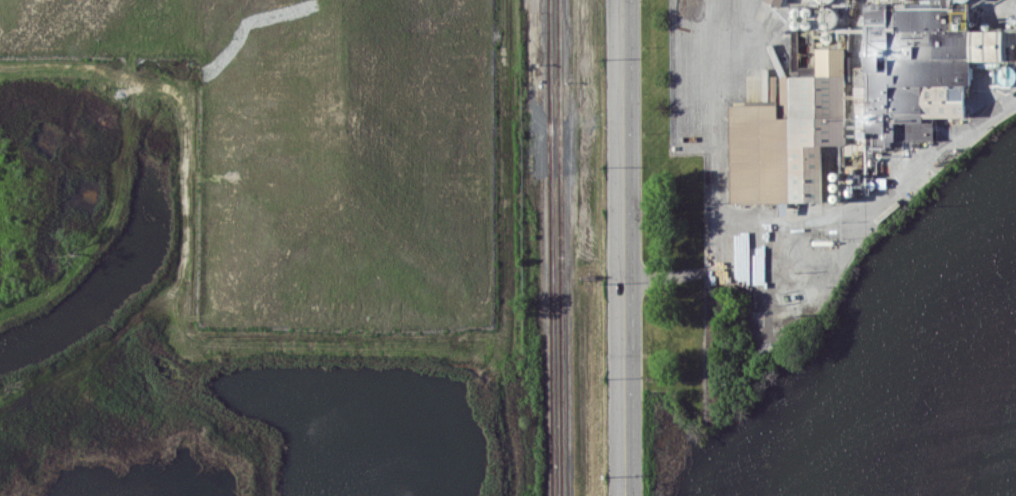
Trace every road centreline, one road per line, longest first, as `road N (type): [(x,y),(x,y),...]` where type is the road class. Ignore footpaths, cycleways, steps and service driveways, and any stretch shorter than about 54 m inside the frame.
road 1 (secondary): [(613,0),(620,495)]

